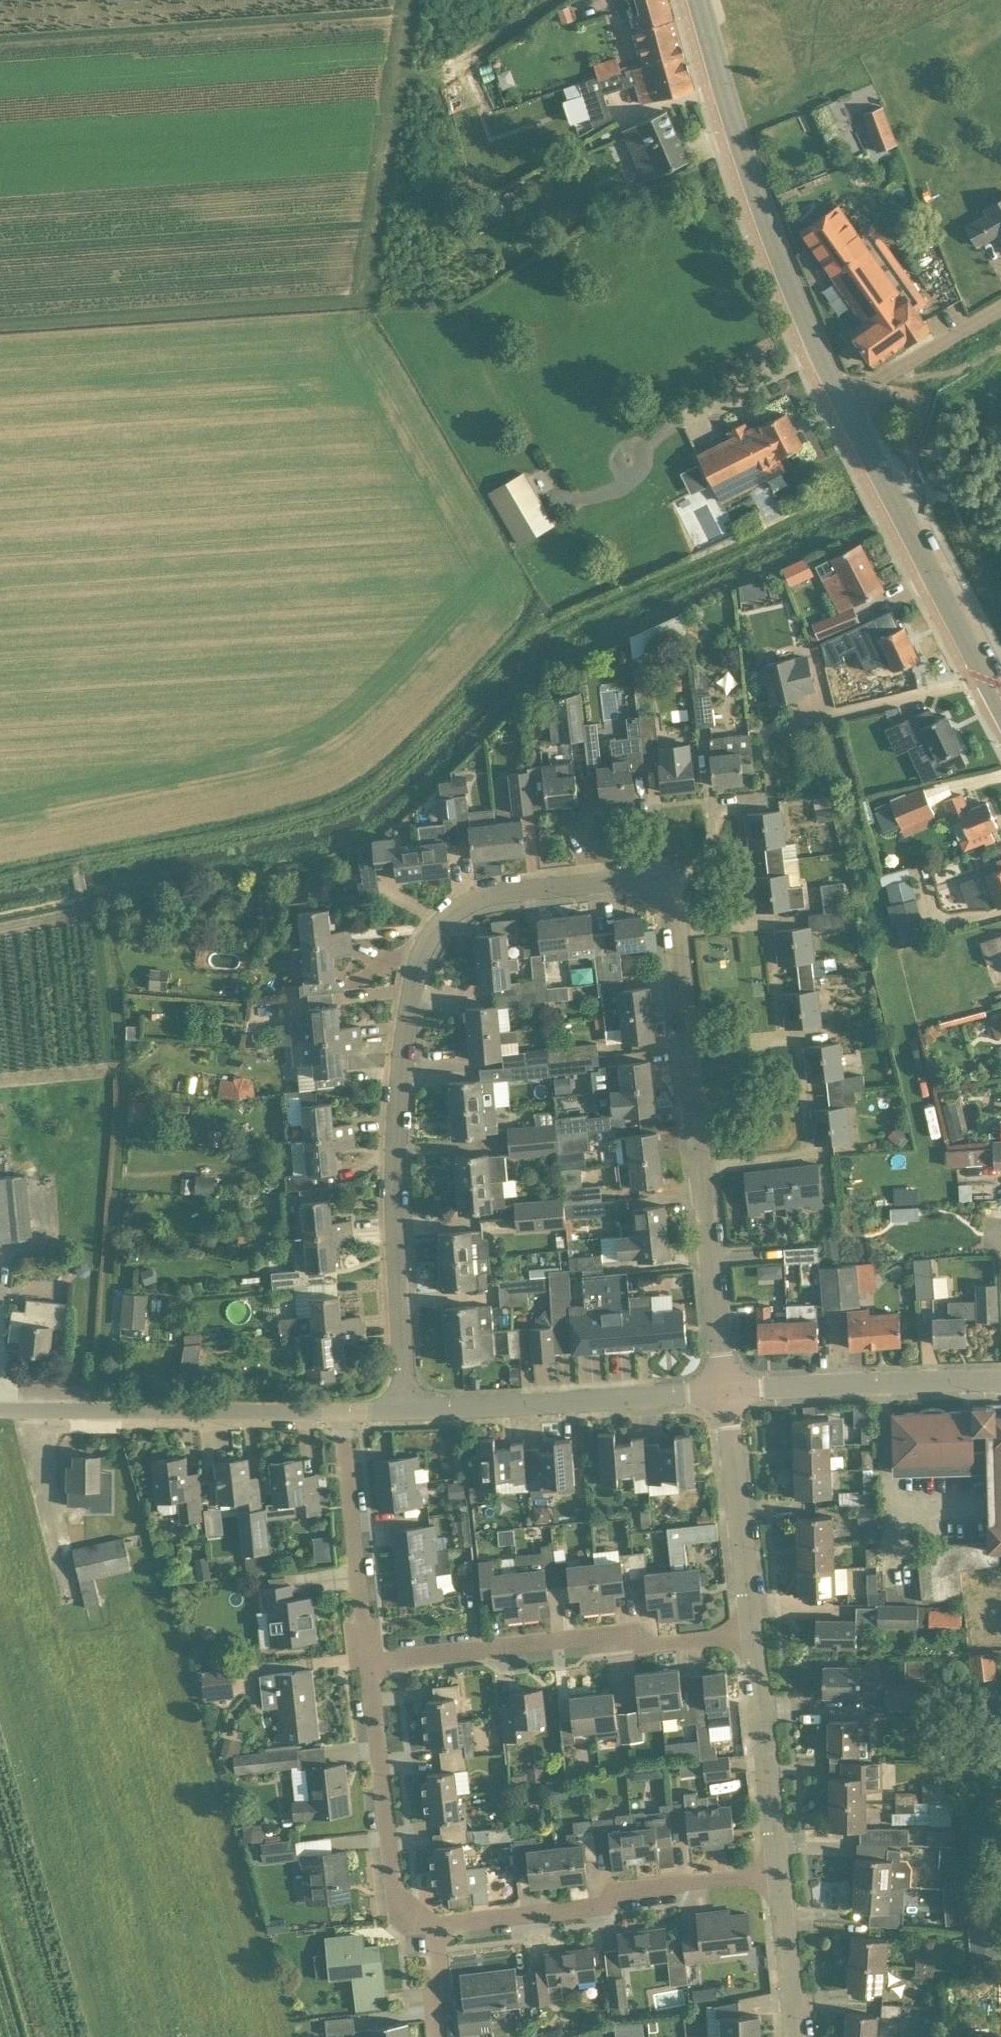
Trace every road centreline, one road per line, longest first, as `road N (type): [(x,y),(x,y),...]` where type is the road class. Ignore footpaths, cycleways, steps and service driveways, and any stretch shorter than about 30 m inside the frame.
road 1 (residential): [(726,1389),(671,887),(649,876),(503,889),(440,920),(424,956),(411,1010),(398,1209),(410,1409)]
road 2 (track): [(852,458),(801,516),(531,649),(359,803),(299,827),(0,886)]
road 3 (tertiary): [(842,401),(738,145),(698,0)]
road 4 (residential): [(372,1659),(594,1636),(643,1645),(754,1634)]
road 5 (residential): [(429,1925),(591,1907),(616,1890),(781,1869)]
road 6 (tertiary): [(1000,710),(842,401)]
road 7 (unclassified): [(0,1411),(339,1414)]
road 8 (residential): [(410,1409),(726,1389)]
road 9 (residential): [(372,1659),(396,1897),(429,1925)]
road 10 (residential): [(726,1389),(1000,1378)]
road 11 (residential): [(339,1414),(372,1659)]
road 12 (residential): [(754,1634),(726,1389)]
road 13 (residential): [(781,1869),(754,1634)]
road 14 (residential): [(1000,307),(842,401)]
road 15 (residential): [(797,2036),(781,1869)]

